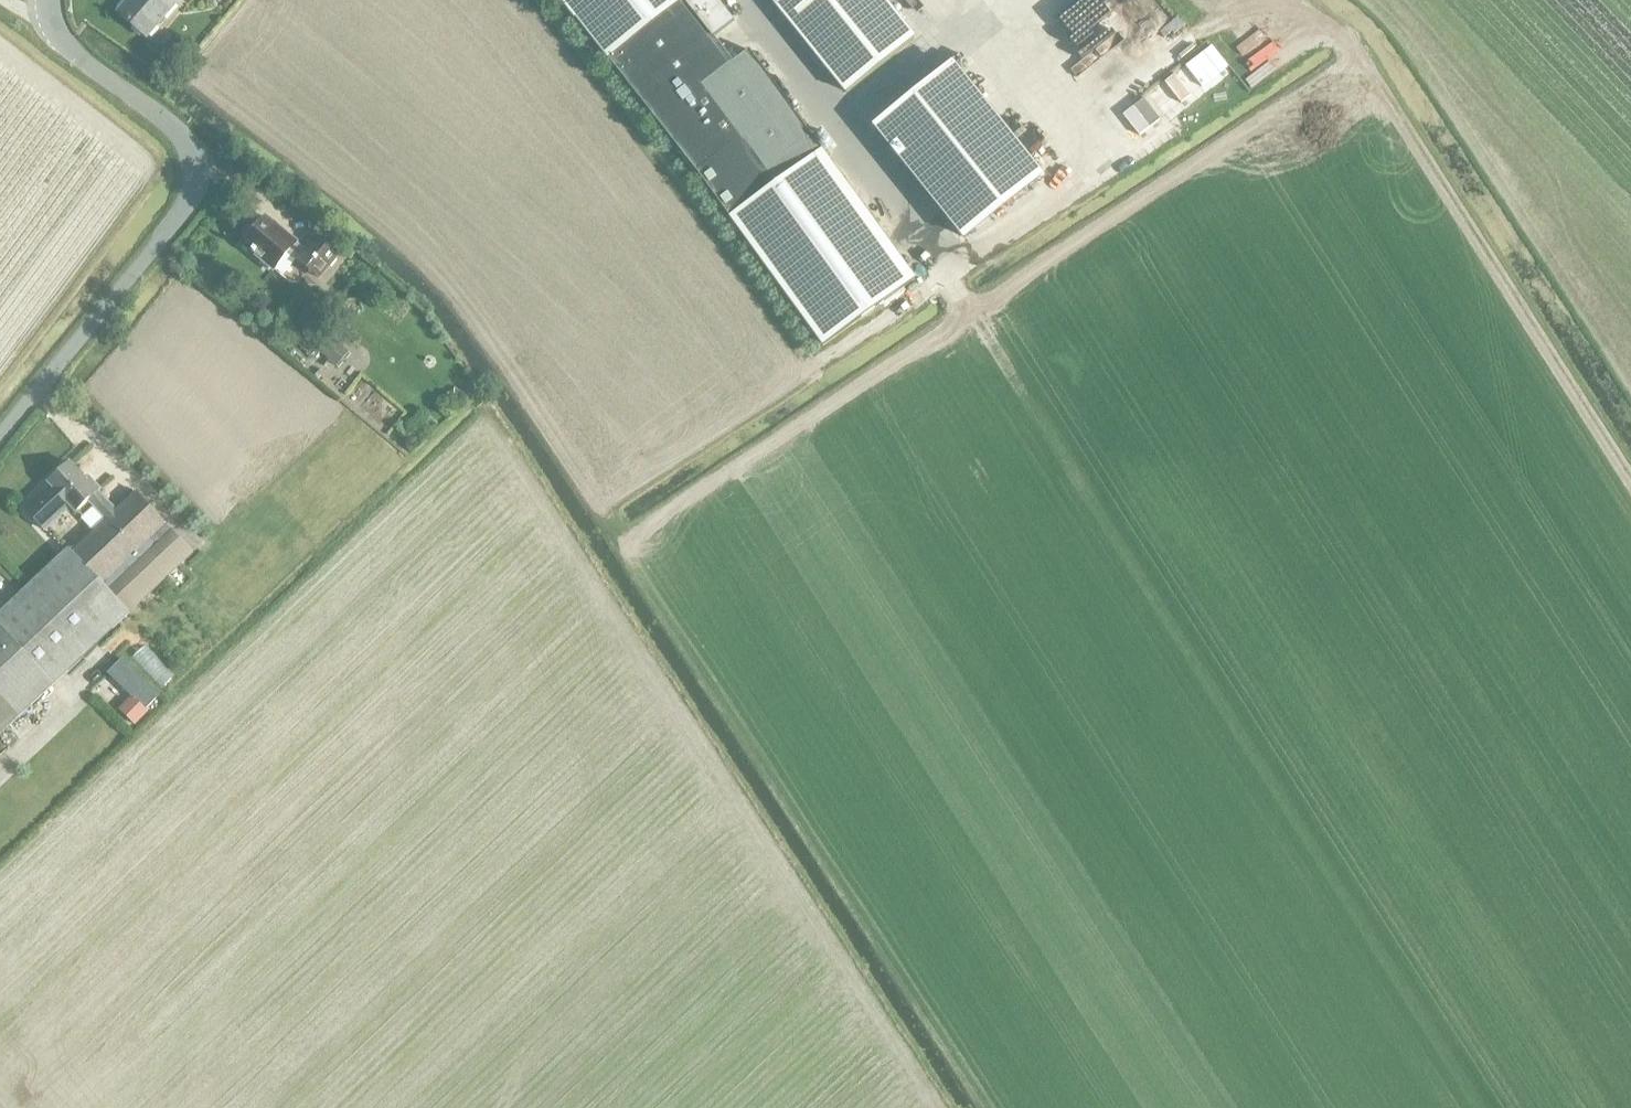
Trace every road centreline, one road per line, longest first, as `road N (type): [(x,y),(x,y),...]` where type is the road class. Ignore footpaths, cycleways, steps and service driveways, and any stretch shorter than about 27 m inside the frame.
road 1 (track): [(1478,1107),(841,116)]
road 2 (unclassified): [(0,434),(196,199),(200,152),(62,40),(52,0)]

